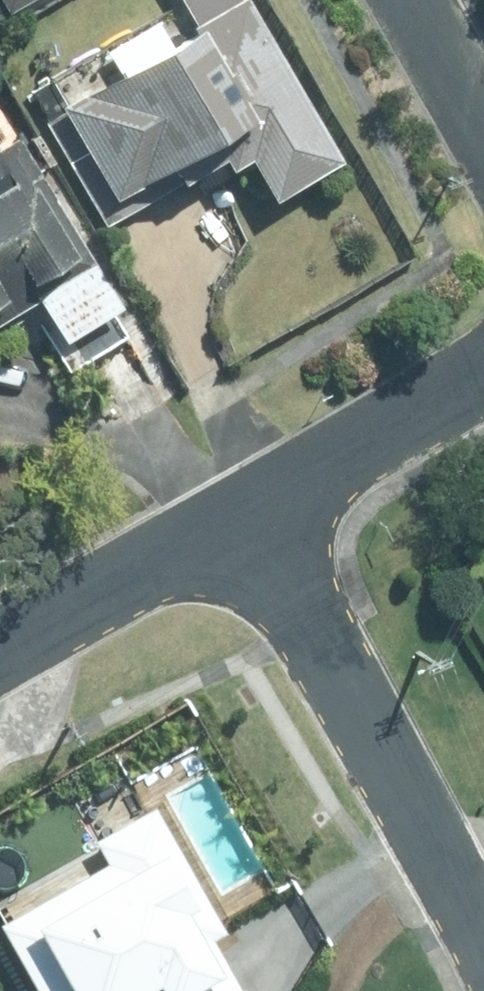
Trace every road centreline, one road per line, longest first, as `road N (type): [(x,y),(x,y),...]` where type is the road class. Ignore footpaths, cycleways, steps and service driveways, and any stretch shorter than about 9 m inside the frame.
road 1 (residential): [(241,508),(483,931)]
road 2 (residential): [(241,508),(0,649)]
road 3 (residential): [(483,369),(241,508)]
road 4 (residential): [(418,0),(483,116)]

